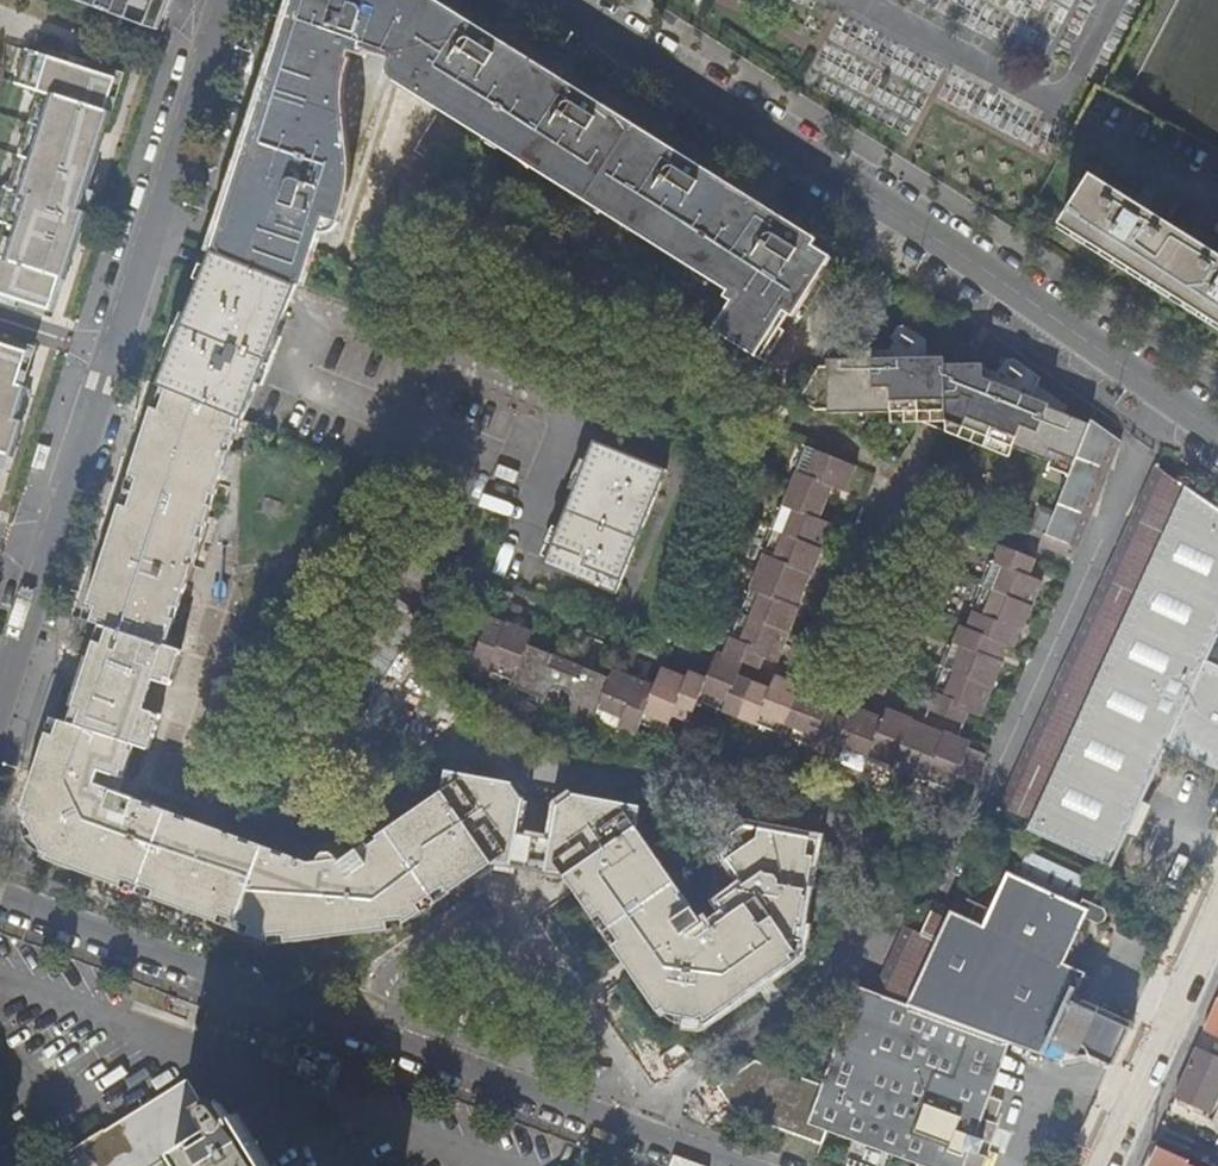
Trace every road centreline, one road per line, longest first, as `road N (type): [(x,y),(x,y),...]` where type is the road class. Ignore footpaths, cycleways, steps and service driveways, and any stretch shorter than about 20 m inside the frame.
road 1 (secondary): [(552,0),(1036,311),(1217,438)]
road 2 (residential): [(0,898),(714,1165)]
road 3 (residential): [(112,360),(228,0)]
road 4 (residential): [(1217,911),(1099,1165)]
road 5 (residential): [(46,565),(112,360)]
road 6 (residential): [(0,709),(46,565)]

